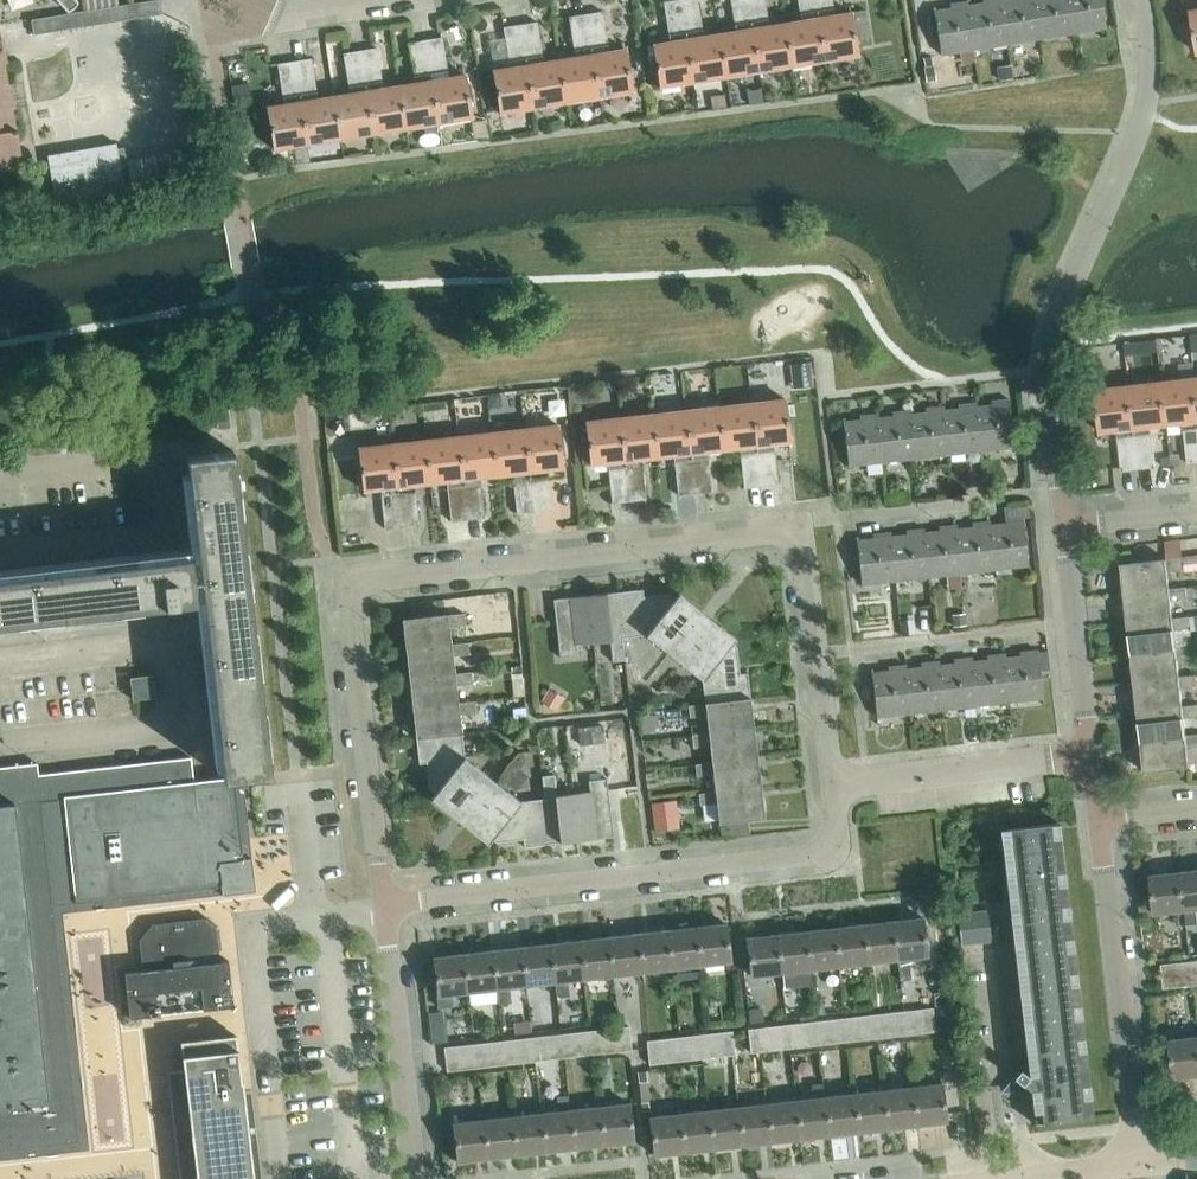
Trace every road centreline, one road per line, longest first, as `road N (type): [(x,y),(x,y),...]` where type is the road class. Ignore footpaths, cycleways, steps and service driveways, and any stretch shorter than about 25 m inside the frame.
road 1 (residential): [(384,905),(347,594),(357,579),(805,531)]
road 2 (residential): [(384,905),(831,856),(838,846),(833,776)]
road 3 (residential): [(1056,498),(1046,344),(1137,126),(1144,66),(1139,0)]
road 4 (residential): [(1137,1162),(1101,823)]
road 5 (residential): [(417,1178),(384,905)]
road 6 (residential): [(819,649),(1077,620)]
road 7 (residential): [(833,776),(1090,751)]
road 8 (residential): [(805,531),(1056,498)]
road 9 (residential): [(252,0),(254,18),(370,0)]
road 10 (residential): [(1196,511),(1065,525)]
road 11 (residential): [(1090,751),(1077,620)]
road 12 (residential): [(833,776),(819,649)]
road 13 (unclassified): [(1012,1177),(1137,1162)]

